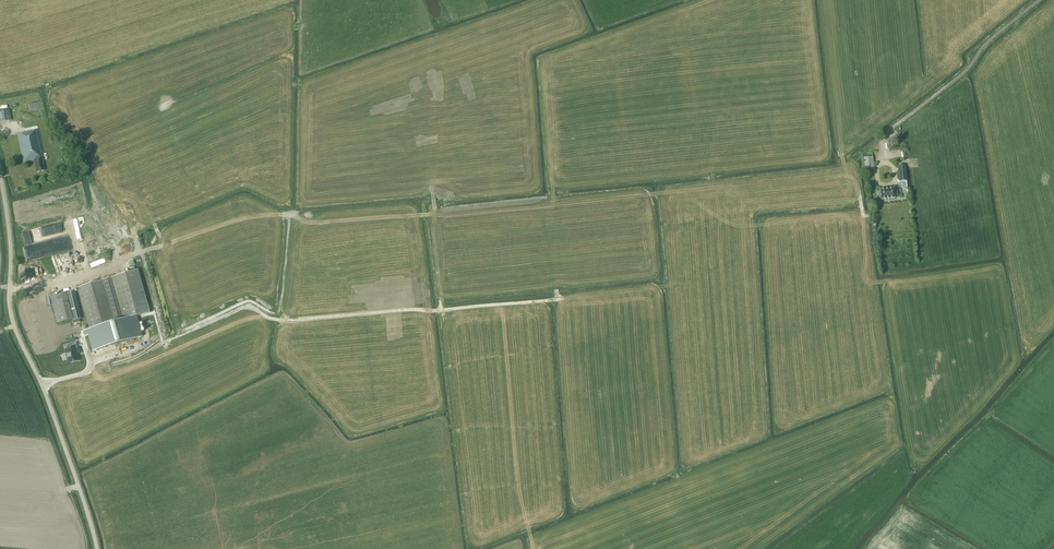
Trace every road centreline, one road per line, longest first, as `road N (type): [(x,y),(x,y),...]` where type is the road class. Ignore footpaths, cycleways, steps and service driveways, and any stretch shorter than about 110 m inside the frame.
road 1 (unclassified): [(97,548),(12,314),(0,182)]

